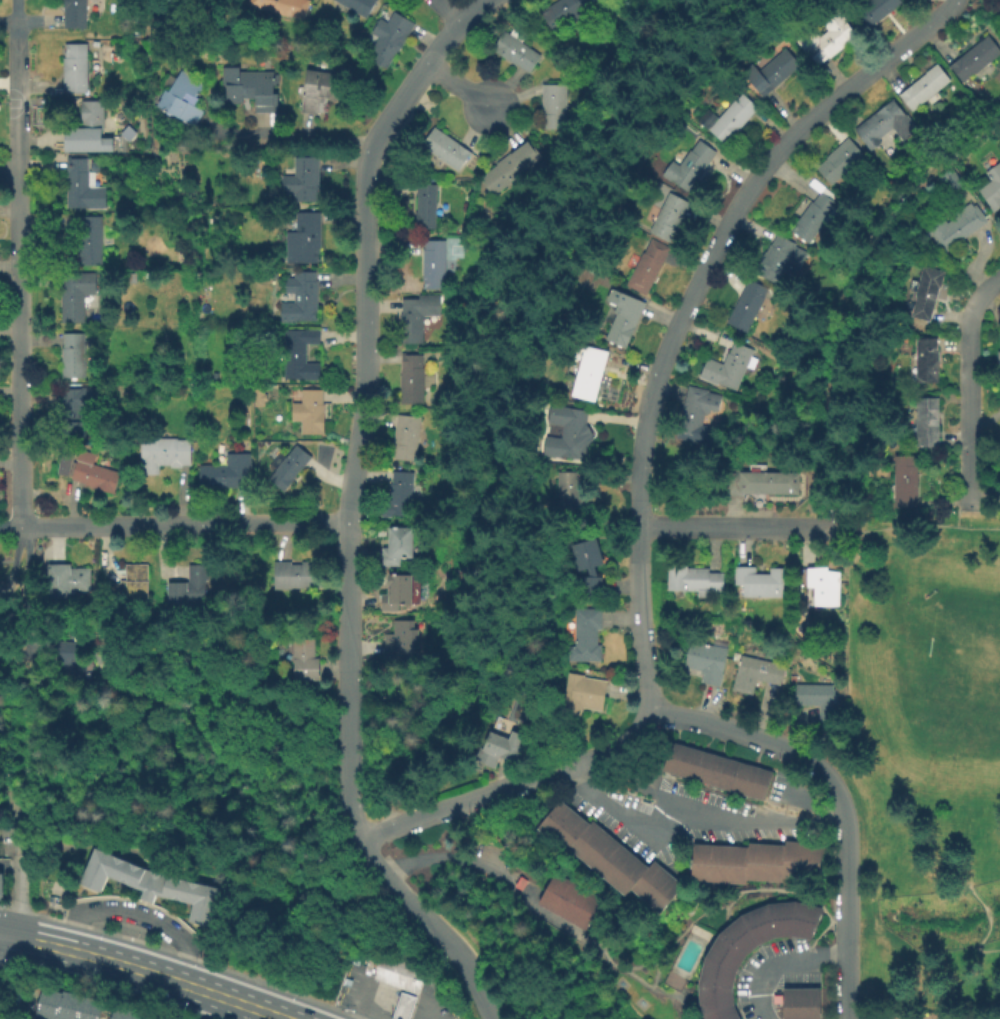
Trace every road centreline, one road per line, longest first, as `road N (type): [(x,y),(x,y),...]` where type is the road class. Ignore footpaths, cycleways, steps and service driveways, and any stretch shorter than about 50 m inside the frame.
road 1 (residential): [(956,0),(805,124),(743,199),(652,395),(637,527)]
road 2 (residential): [(493,0),(428,65),(372,150),(366,368),(349,522)]
road 3 (residential): [(17,38),(21,525)]
road 4 (residential): [(349,522),(21,525)]
road 5 (residential): [(647,710),(633,737),(609,754),(358,841)]
road 6 (residential): [(349,522),(349,790),(358,841)]
road 7 (primary): [(284,1018),(125,965),(1,935)]
road 8 (residential): [(845,810),(825,774),(797,756),(647,710)]
road 9 (residential): [(358,841),(386,882),(448,939),(490,1018)]
road 10 (residential): [(849,1018),(845,810)]
road 11 (residential): [(976,304),(969,508)]
road 12 (residential): [(833,528),(637,527)]
road 13 (residential): [(637,527),(647,710)]
road 14 (residential): [(377,141),(212,131)]
road 15 (residential): [(21,525),(22,663)]
road 16 (residential): [(18,815),(21,902),(1,935)]

